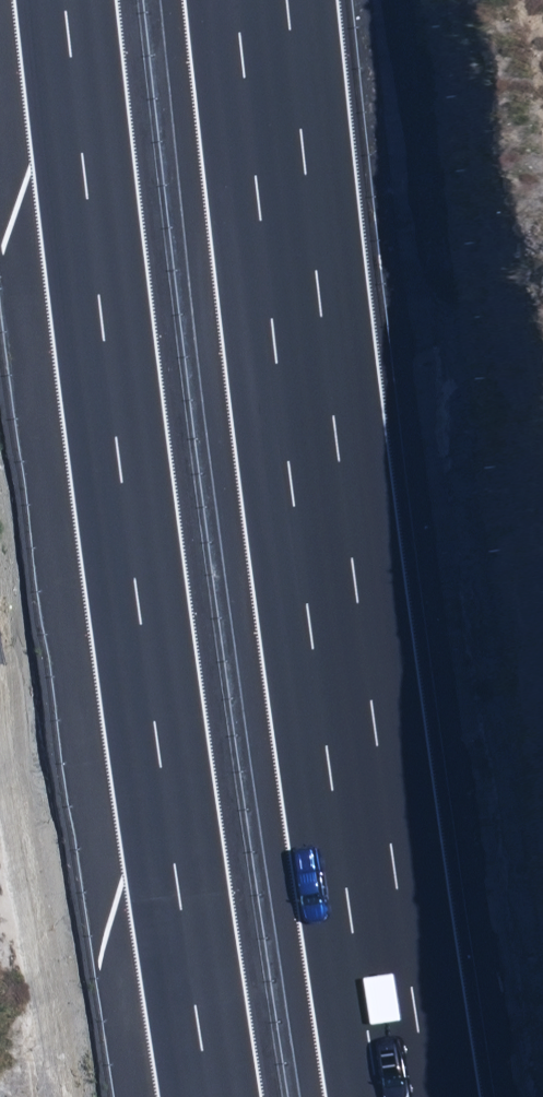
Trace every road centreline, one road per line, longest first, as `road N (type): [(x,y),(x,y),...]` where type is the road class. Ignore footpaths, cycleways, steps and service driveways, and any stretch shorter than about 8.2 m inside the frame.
road 1 (motorway): [(269,0),(425,1096)]
road 2 (motorway): [(211,1096),(117,399),(75,0)]

